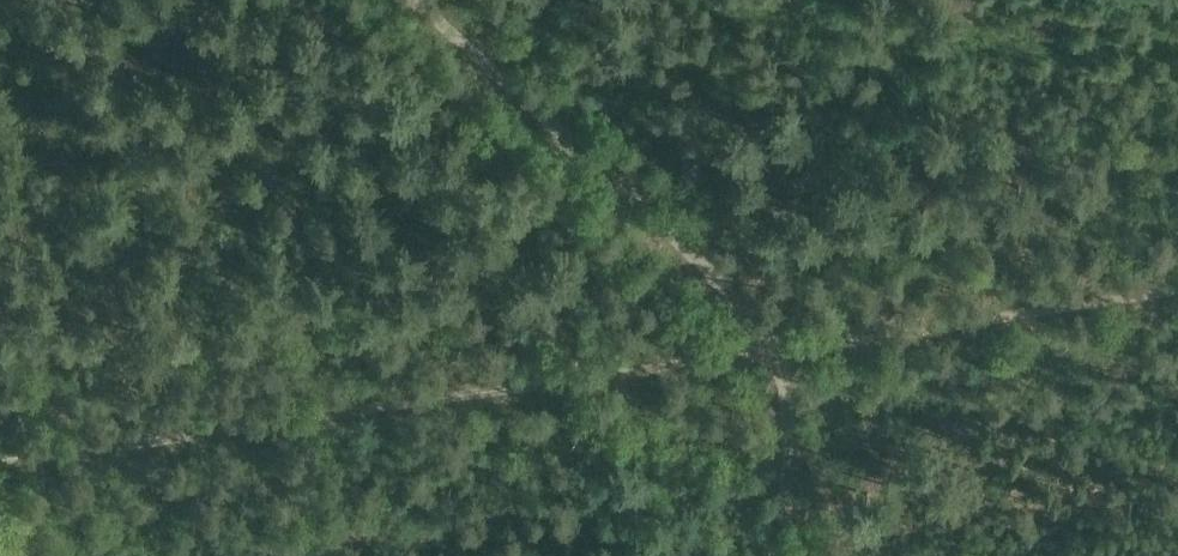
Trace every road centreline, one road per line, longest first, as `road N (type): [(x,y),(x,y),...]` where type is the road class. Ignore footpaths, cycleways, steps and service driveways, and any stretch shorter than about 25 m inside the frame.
road 1 (track): [(0,459),(789,351),(1177,287)]
road 2 (track): [(424,0),(789,351)]
road 3 (track): [(784,555),(789,351)]

